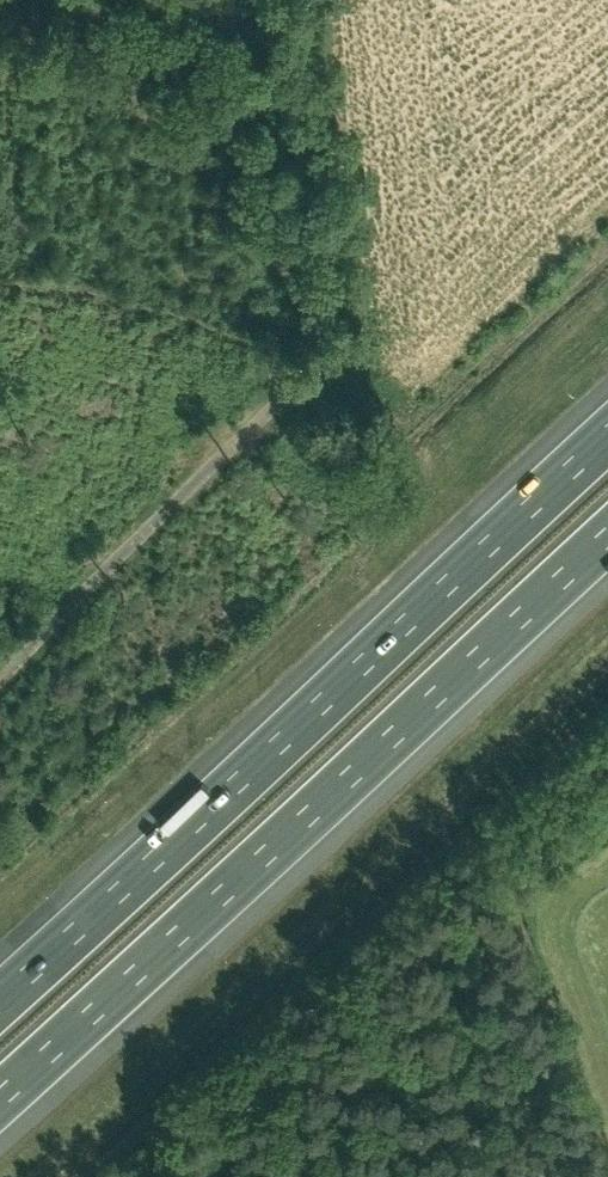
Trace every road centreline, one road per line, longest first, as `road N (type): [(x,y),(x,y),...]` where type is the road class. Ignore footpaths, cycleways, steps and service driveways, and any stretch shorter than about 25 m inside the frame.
road 1 (motorway): [(607,436),(0,999)]
road 2 (motorway): [(0,1099),(607,539)]
road 3 (track): [(0,684),(223,454),(364,332)]

